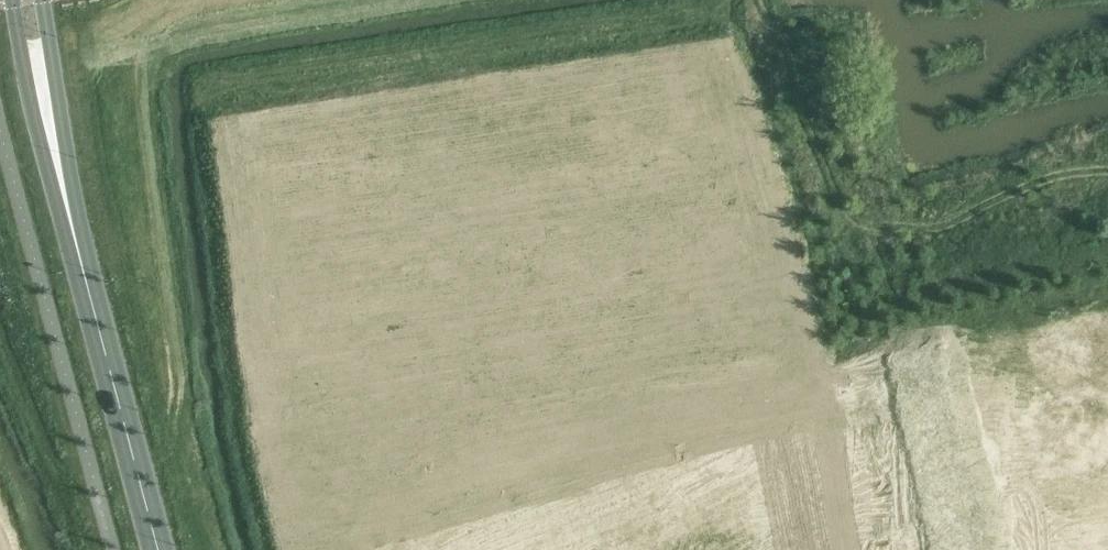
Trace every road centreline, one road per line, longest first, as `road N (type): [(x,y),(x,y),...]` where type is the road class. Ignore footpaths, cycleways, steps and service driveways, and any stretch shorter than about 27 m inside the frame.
road 1 (tertiary): [(156,549),(44,112)]

